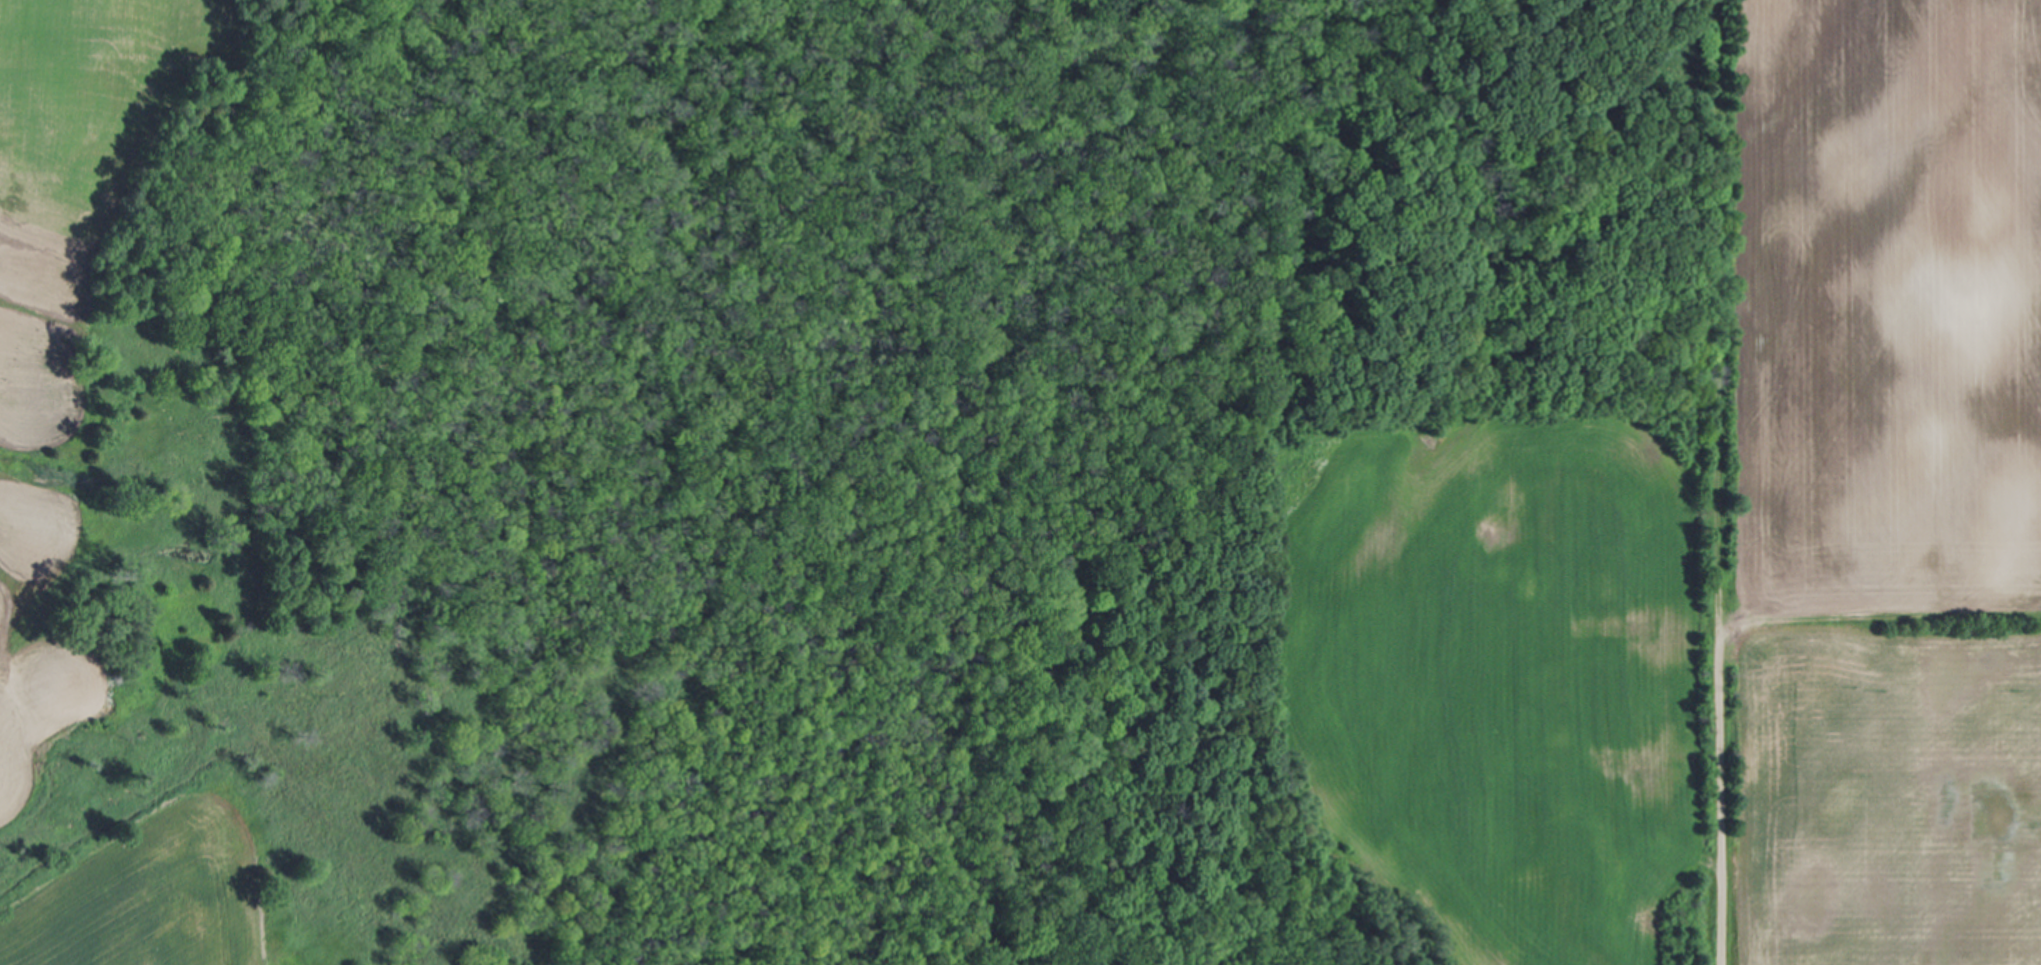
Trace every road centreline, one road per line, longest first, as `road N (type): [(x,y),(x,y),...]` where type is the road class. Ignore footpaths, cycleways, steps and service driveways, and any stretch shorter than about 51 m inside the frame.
road 1 (residential): [(1722,964),(1718,637)]

